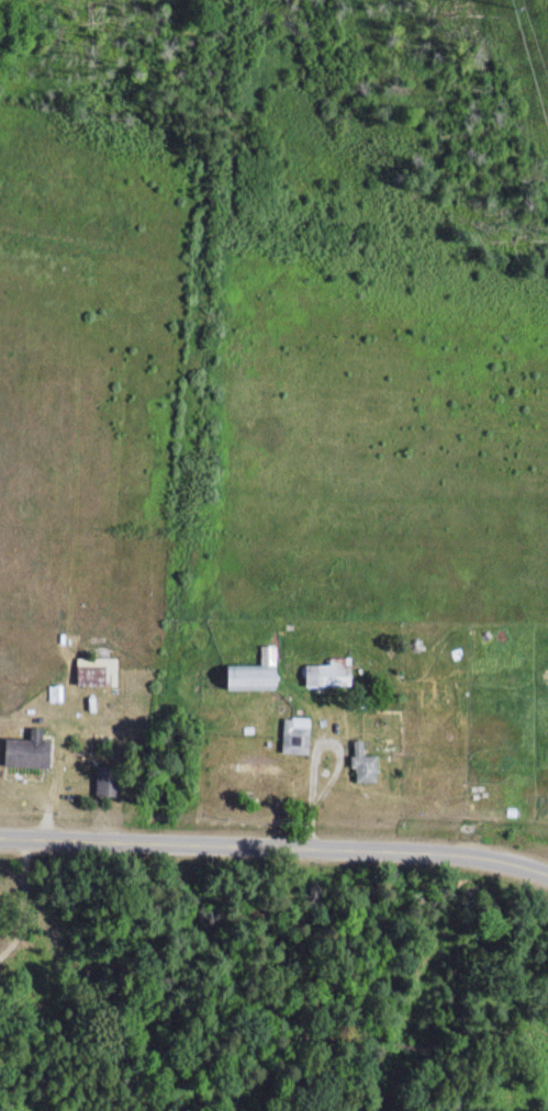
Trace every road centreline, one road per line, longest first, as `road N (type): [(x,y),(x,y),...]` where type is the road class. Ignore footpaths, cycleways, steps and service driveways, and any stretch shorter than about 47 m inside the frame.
road 1 (residential): [(547,876),(444,854),(0,837)]

